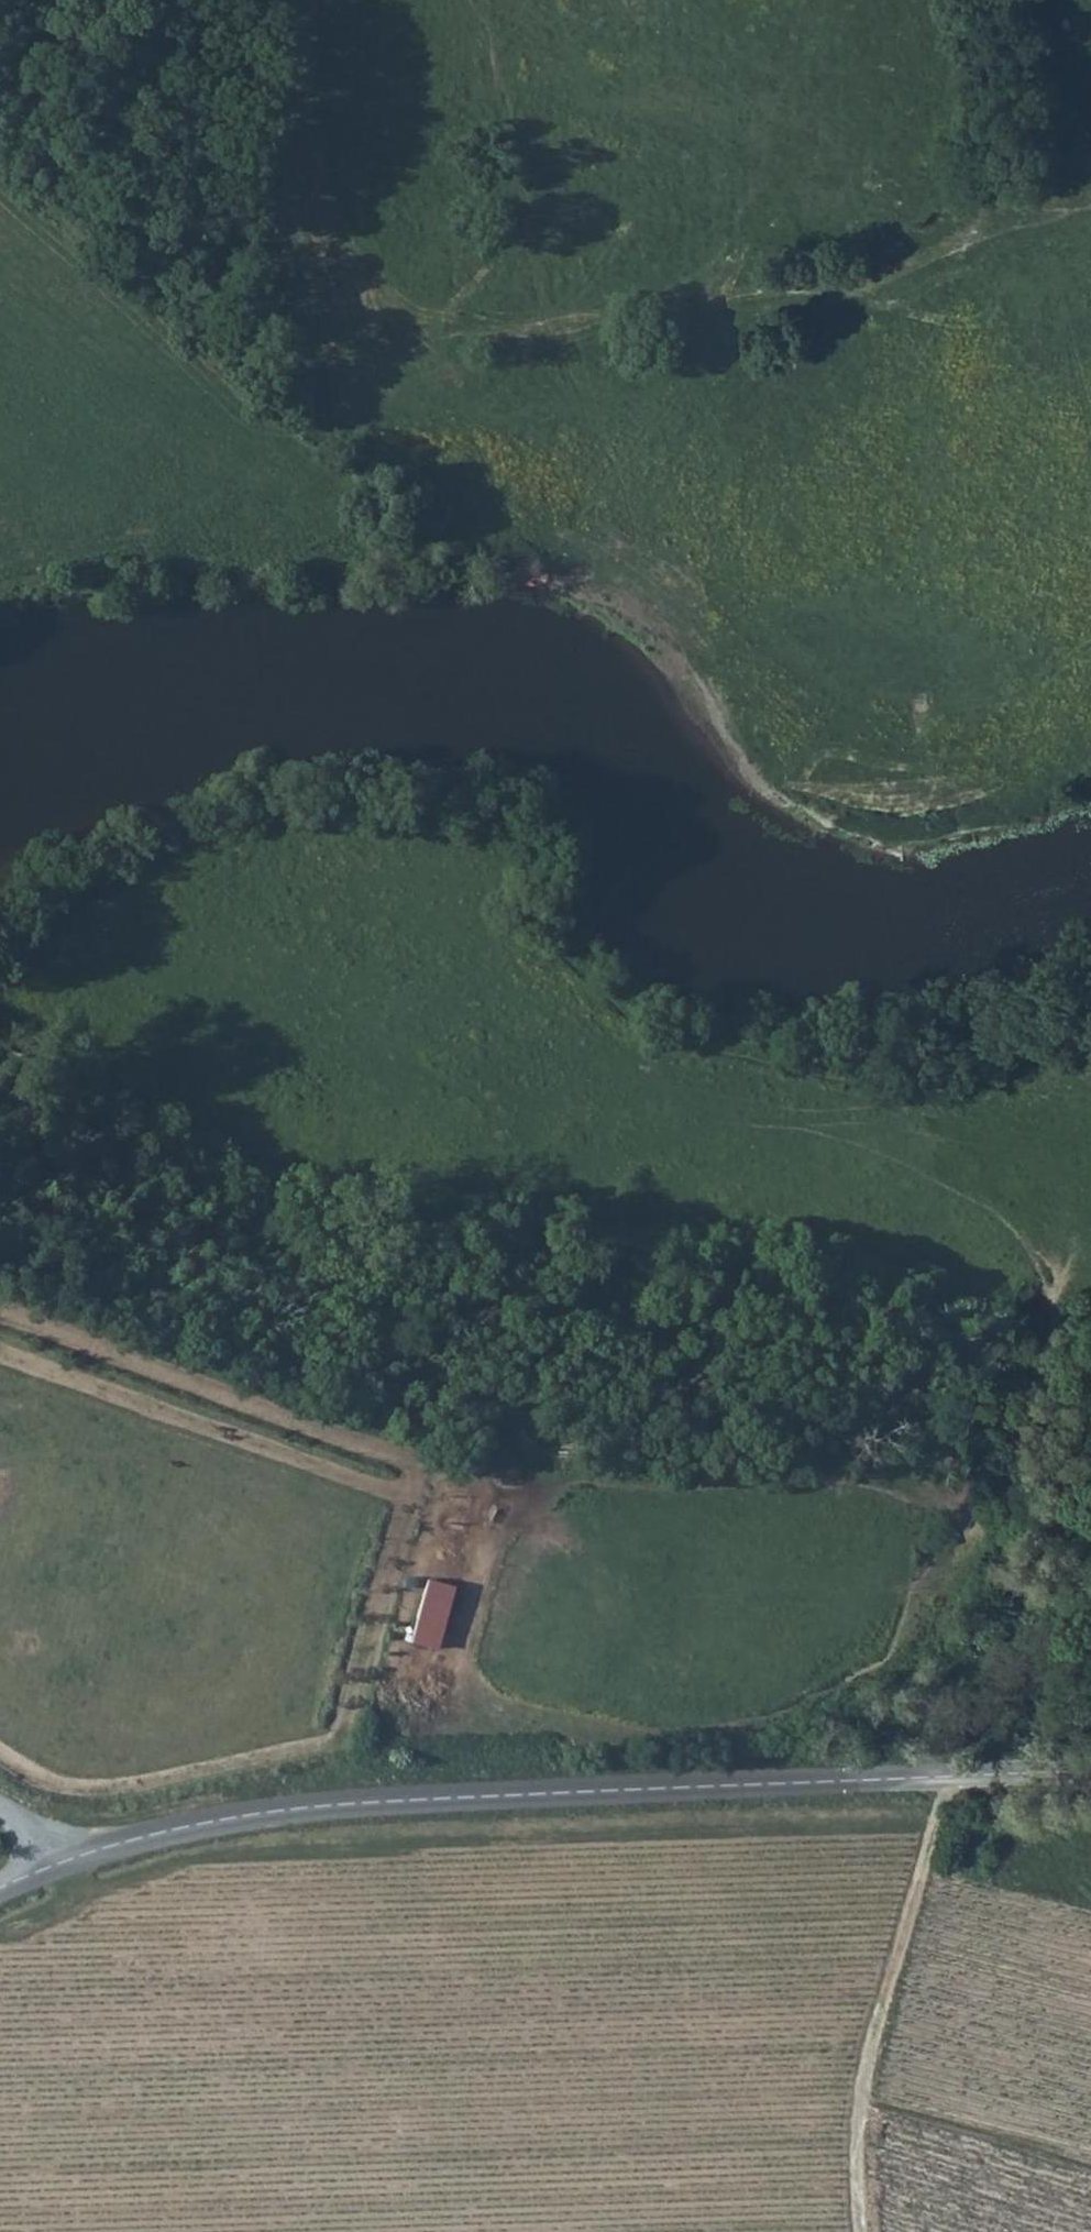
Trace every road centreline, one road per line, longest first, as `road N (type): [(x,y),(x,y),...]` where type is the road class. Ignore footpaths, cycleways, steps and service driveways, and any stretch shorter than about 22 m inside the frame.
road 1 (tertiary): [(1090,1768),(371,1805),(207,1822),(57,1861),(0,1891)]
road 2 (track): [(957,1774),(854,2104),(854,2231)]
road 3 (track): [(1019,216),(1003,0)]

